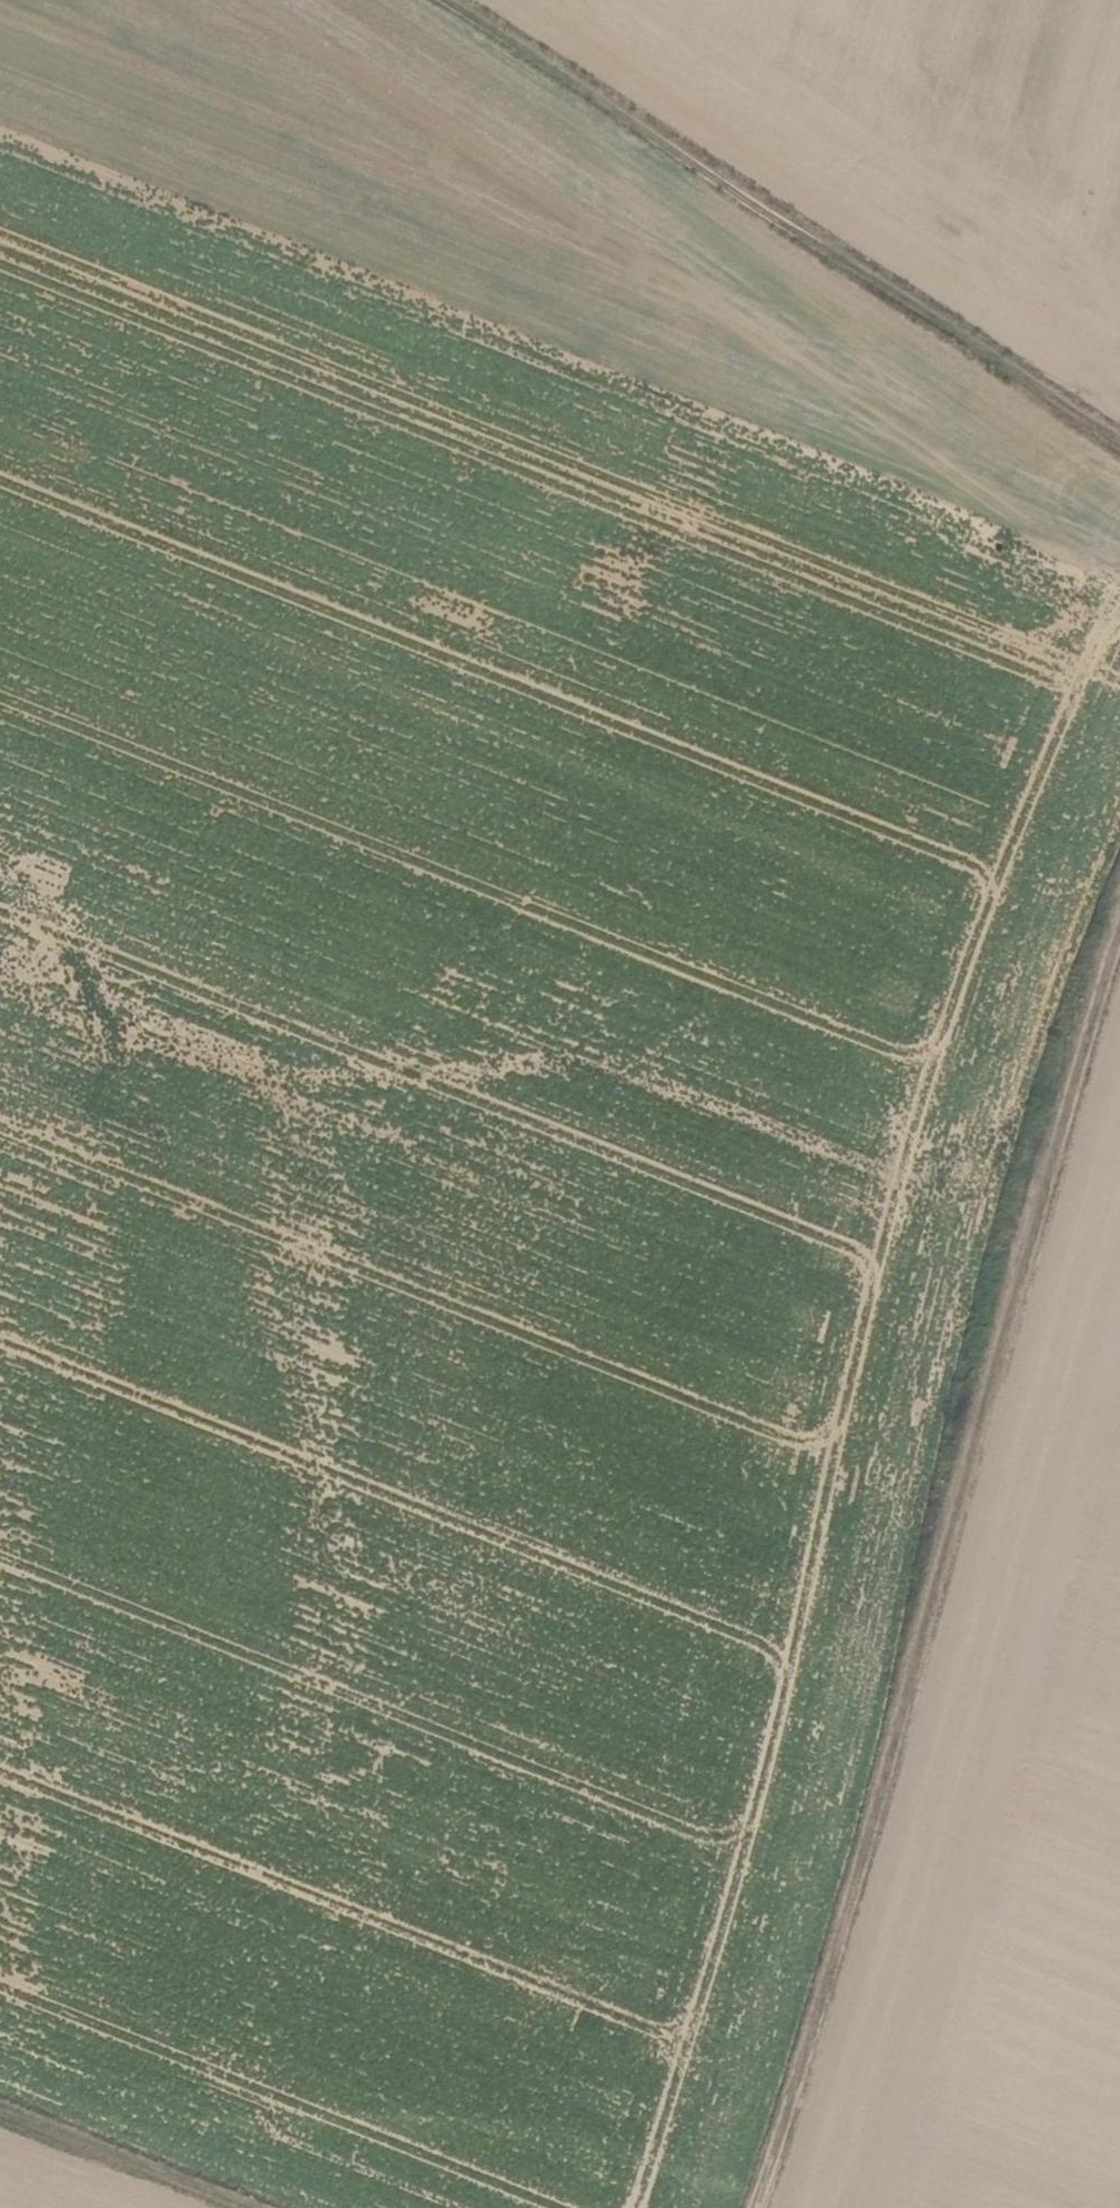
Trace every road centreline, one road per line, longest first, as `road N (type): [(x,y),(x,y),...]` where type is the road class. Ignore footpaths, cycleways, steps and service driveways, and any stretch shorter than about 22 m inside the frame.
road 1 (track): [(1119,948),(984,1399),(760,2207)]
road 2 (track): [(420,0),(1119,445)]
road 3 (track): [(247,2207),(0,2110)]

